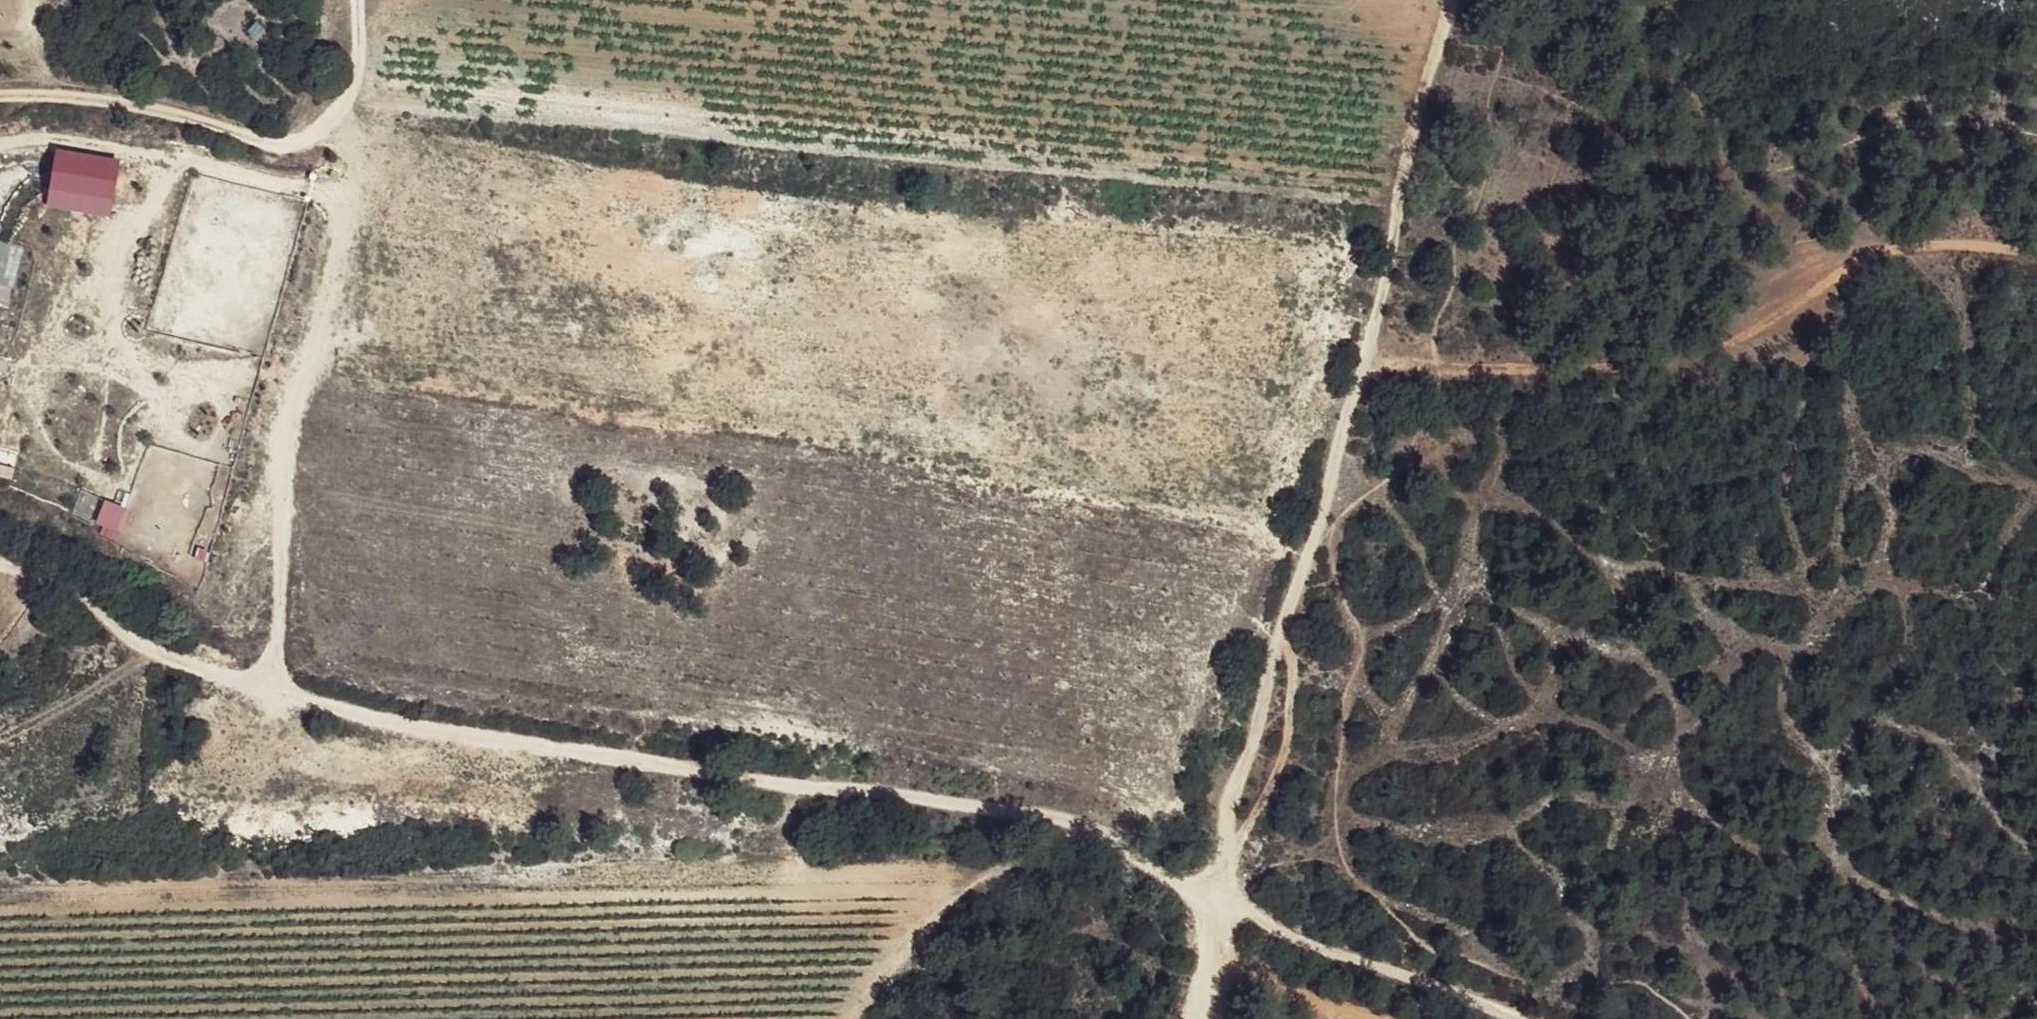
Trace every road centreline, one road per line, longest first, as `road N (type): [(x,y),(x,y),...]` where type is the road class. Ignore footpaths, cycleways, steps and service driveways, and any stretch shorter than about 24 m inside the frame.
road 1 (track): [(0,565),(94,609),(145,647),(230,682),(309,702),(1095,829),(1219,894),(1535,1018)]
road 2 (track): [(1191,1018),(1219,894),(1341,480),(1460,0)]
road 3 (track): [(0,97),(146,96),(273,140)]

